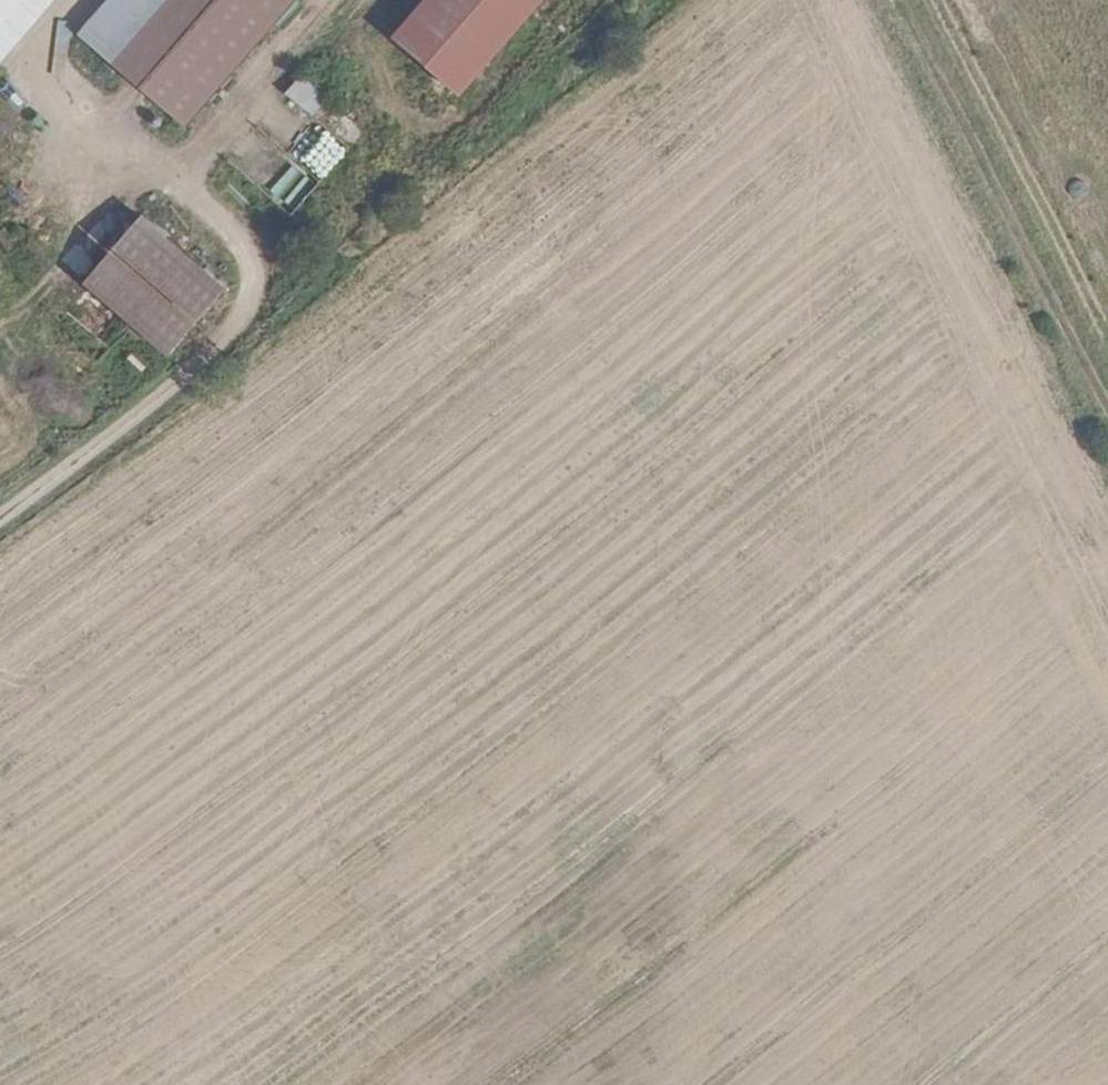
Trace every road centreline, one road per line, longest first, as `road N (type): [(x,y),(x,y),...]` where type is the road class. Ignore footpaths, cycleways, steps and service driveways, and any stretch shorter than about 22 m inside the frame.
road 1 (unclassified): [(79,0),(10,81),(230,237),(250,266),(256,312),(221,357),(0,520)]
road 2 (track): [(1107,433),(888,0)]

